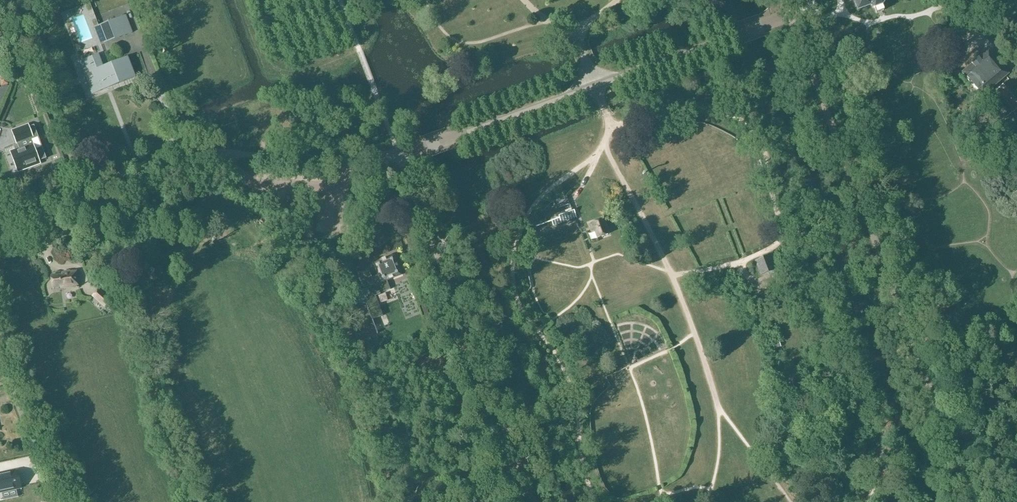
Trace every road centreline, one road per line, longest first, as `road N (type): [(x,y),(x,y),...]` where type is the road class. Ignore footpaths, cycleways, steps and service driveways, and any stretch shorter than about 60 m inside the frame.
road 1 (unclassified): [(0,207),(46,215),(149,163),(216,154)]
road 2 (unclassified): [(56,501),(0,358)]
road 3 (track): [(136,0),(185,128)]

